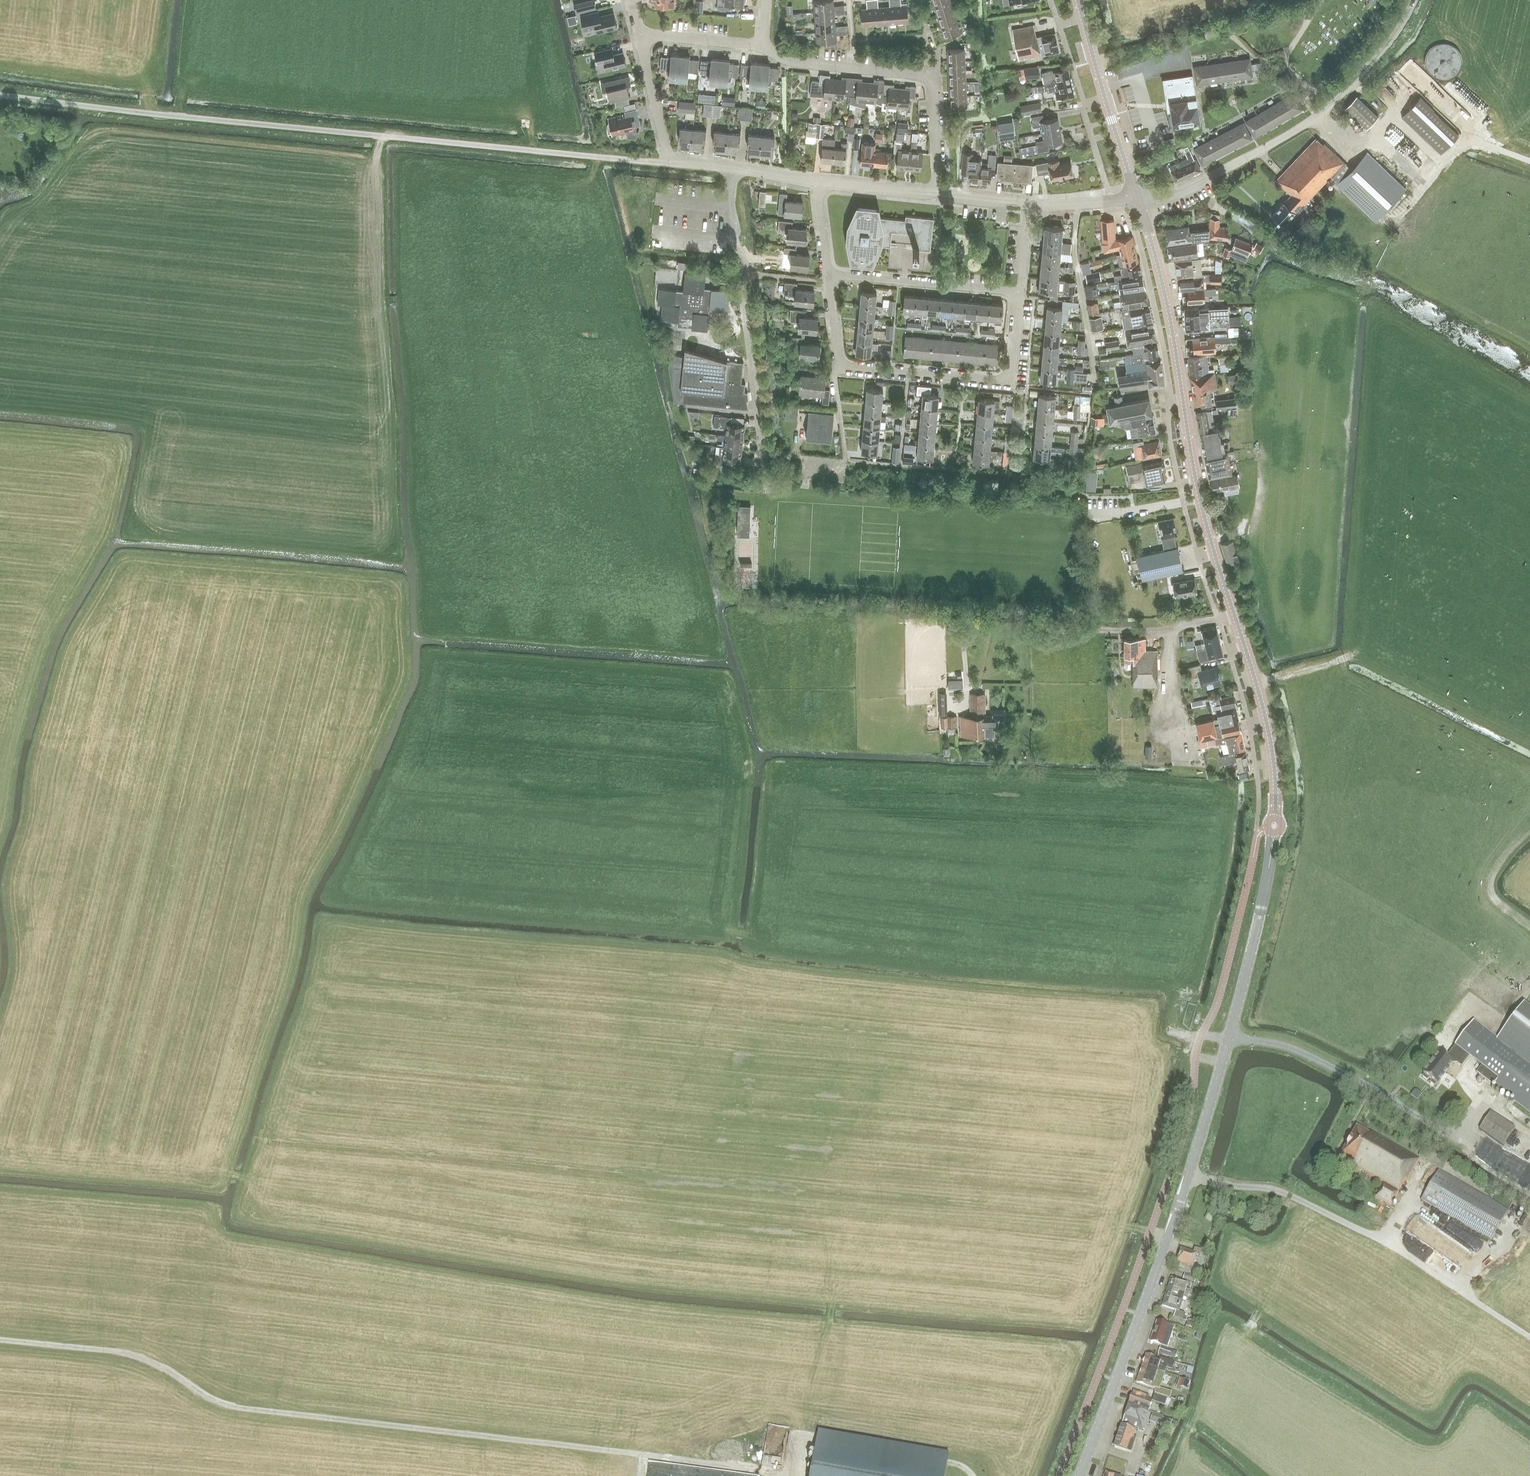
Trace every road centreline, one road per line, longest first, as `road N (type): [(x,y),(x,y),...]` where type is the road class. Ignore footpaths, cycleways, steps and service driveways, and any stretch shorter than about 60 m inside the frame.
road 1 (track): [(0,1339),(131,1354),(239,1407),(728,1464),(756,1475)]
road 2 (unclassified): [(670,161),(0,95)]
road 3 (secondary): [(1080,1475),(1189,1176),(1251,952),(1274,833)]
road 4 (secondary): [(1275,818),(1267,724),(1200,499),(1165,294),(1138,200)]
road 5 (residential): [(828,274),(840,363),(851,369),(1010,383),(1018,292)]
road 6 (unclassified): [(1138,200),(1190,188),(1301,127),(1373,61),(1413,0)]
road 7 (residential): [(937,193),(927,79),(796,62),(763,48)]
road 8 (unclassified): [(768,493),(742,293),(747,275)]
road 9 (secondary): [(1138,200),(1078,0)]
road 10 (residential): [(1018,292),(828,274)]
road 11 (track): [(1529,1336),(1381,1240)]
road 12 (track): [(1485,120),(1412,205),(1393,223),(1386,218)]
road 13 (residential): [(670,161),(639,33)]
road 14 (residential): [(763,48),(639,33)]
road 15 (unclassified): [(937,193),(816,182)]

